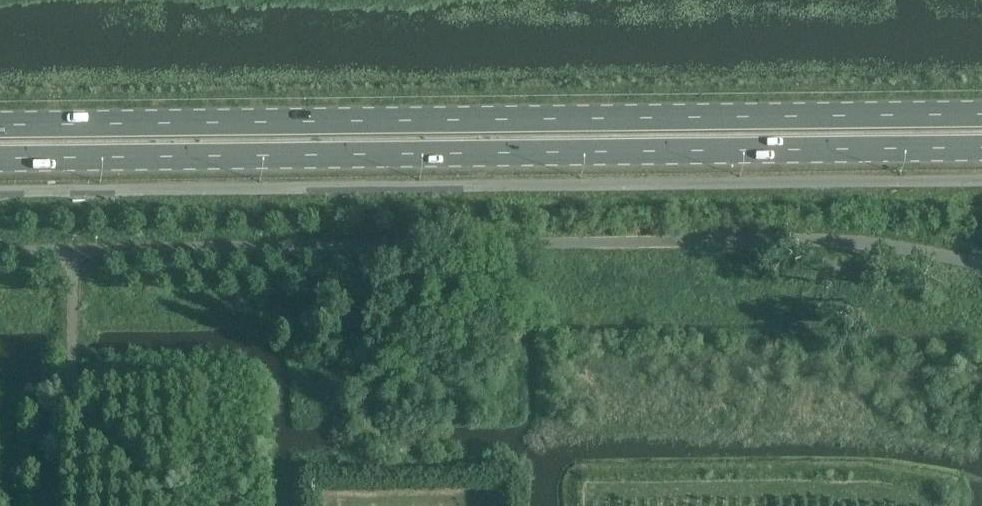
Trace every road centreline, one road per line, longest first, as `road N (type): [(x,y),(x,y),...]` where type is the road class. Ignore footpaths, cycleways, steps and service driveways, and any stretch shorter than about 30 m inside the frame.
road 1 (primary): [(0,158),(981,147)]
road 2 (primary): [(981,114),(0,125)]

